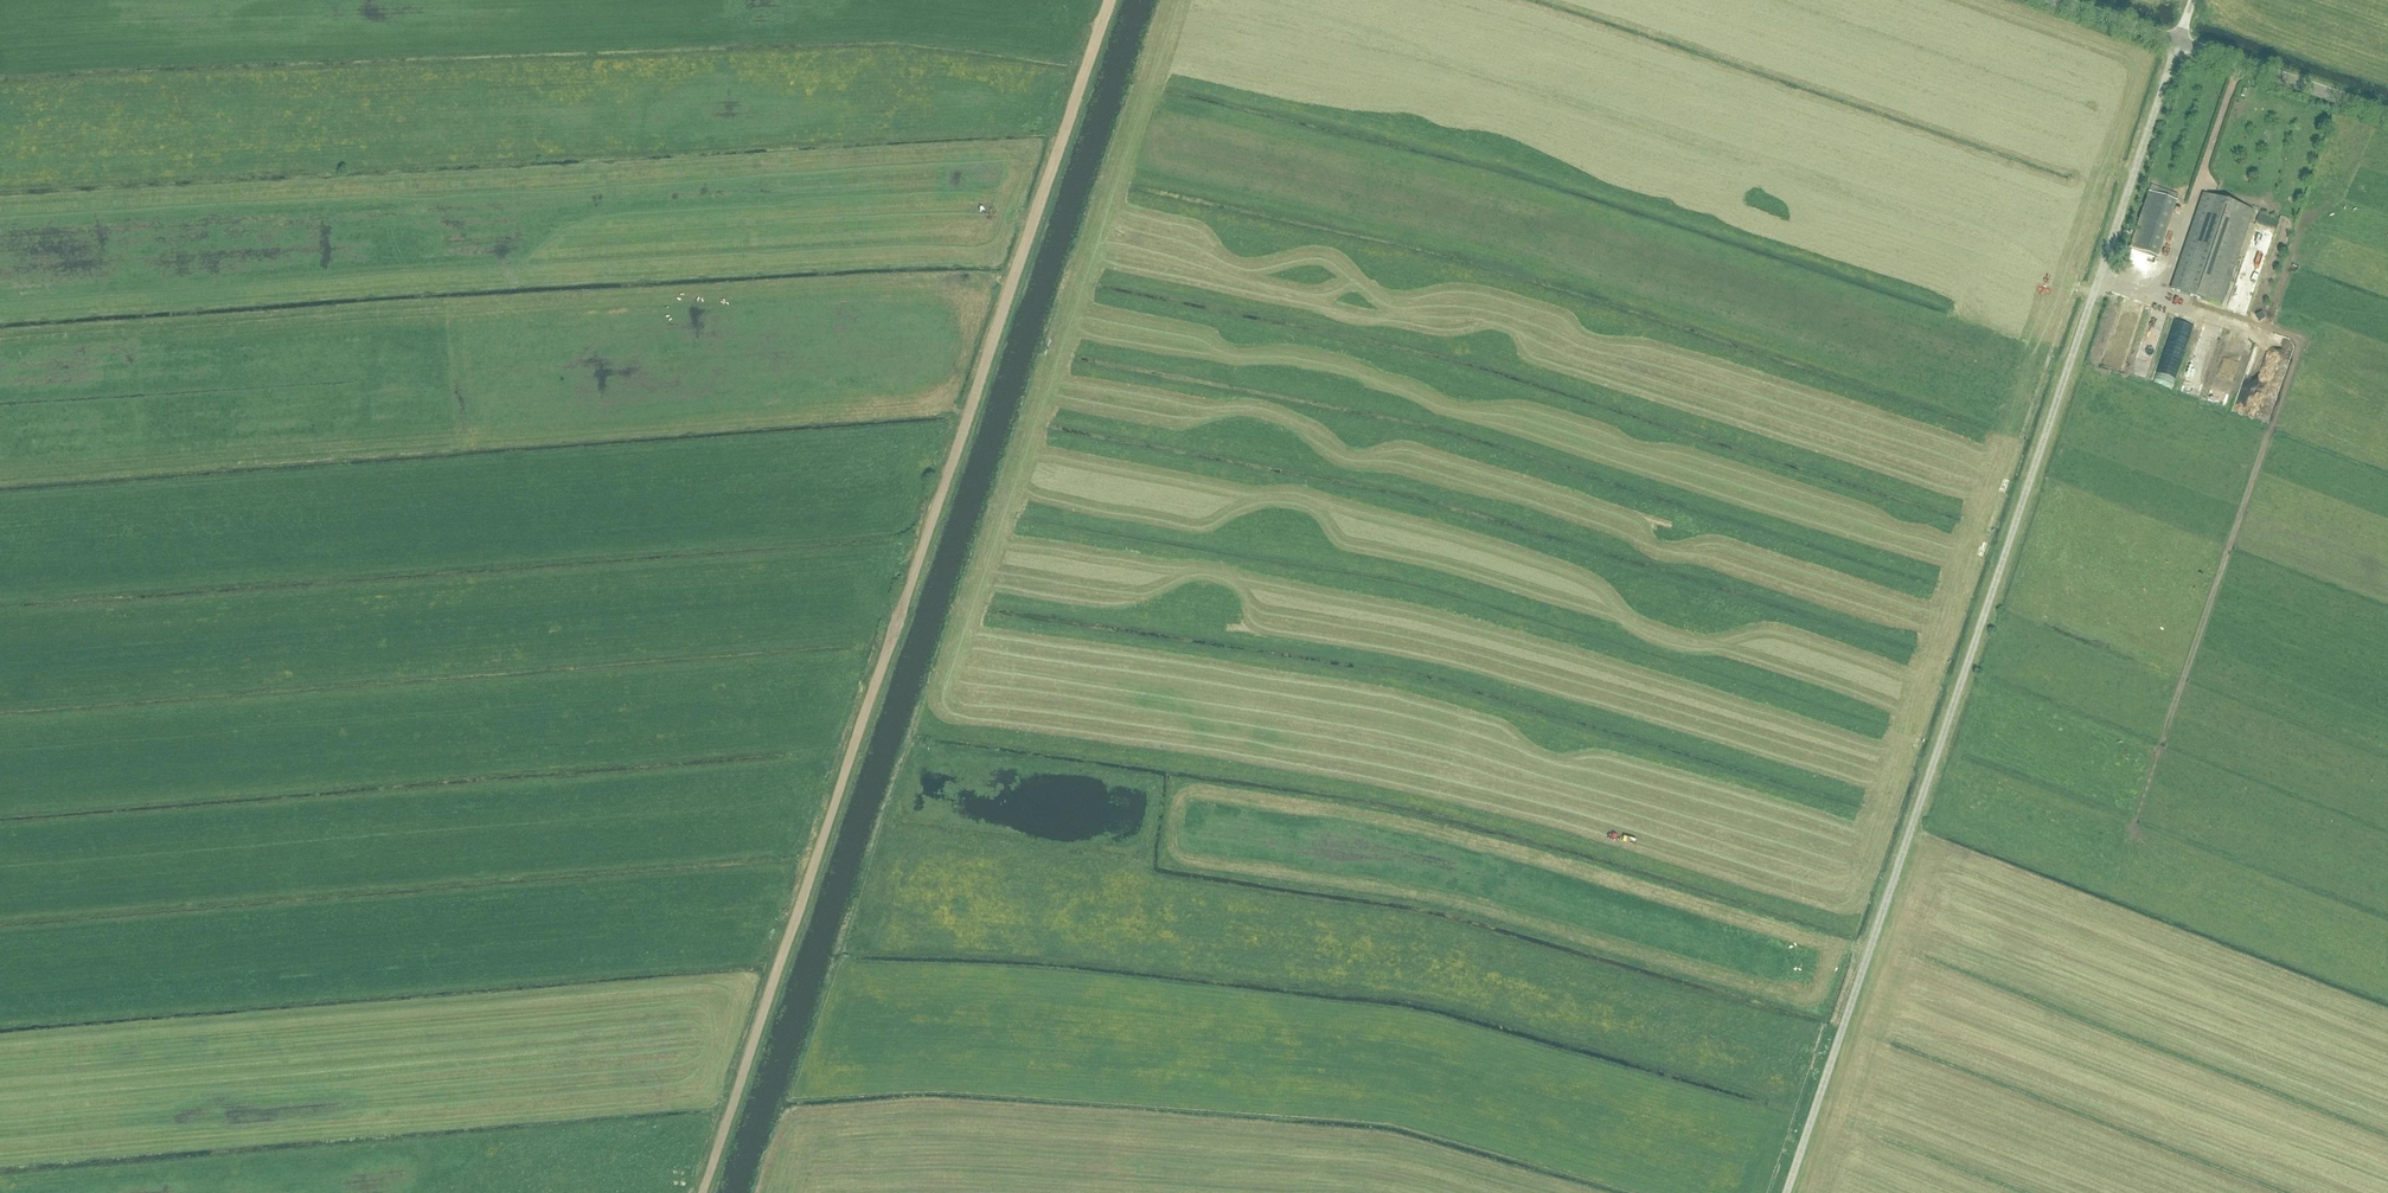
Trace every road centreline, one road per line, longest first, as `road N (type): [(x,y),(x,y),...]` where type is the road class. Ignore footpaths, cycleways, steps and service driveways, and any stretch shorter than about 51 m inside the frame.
road 1 (track): [(1783,1192),(2192,0)]
road 2 (track): [(700,1192),(1107,0)]
road 3 (unclassified): [(2387,114),(2053,0)]

